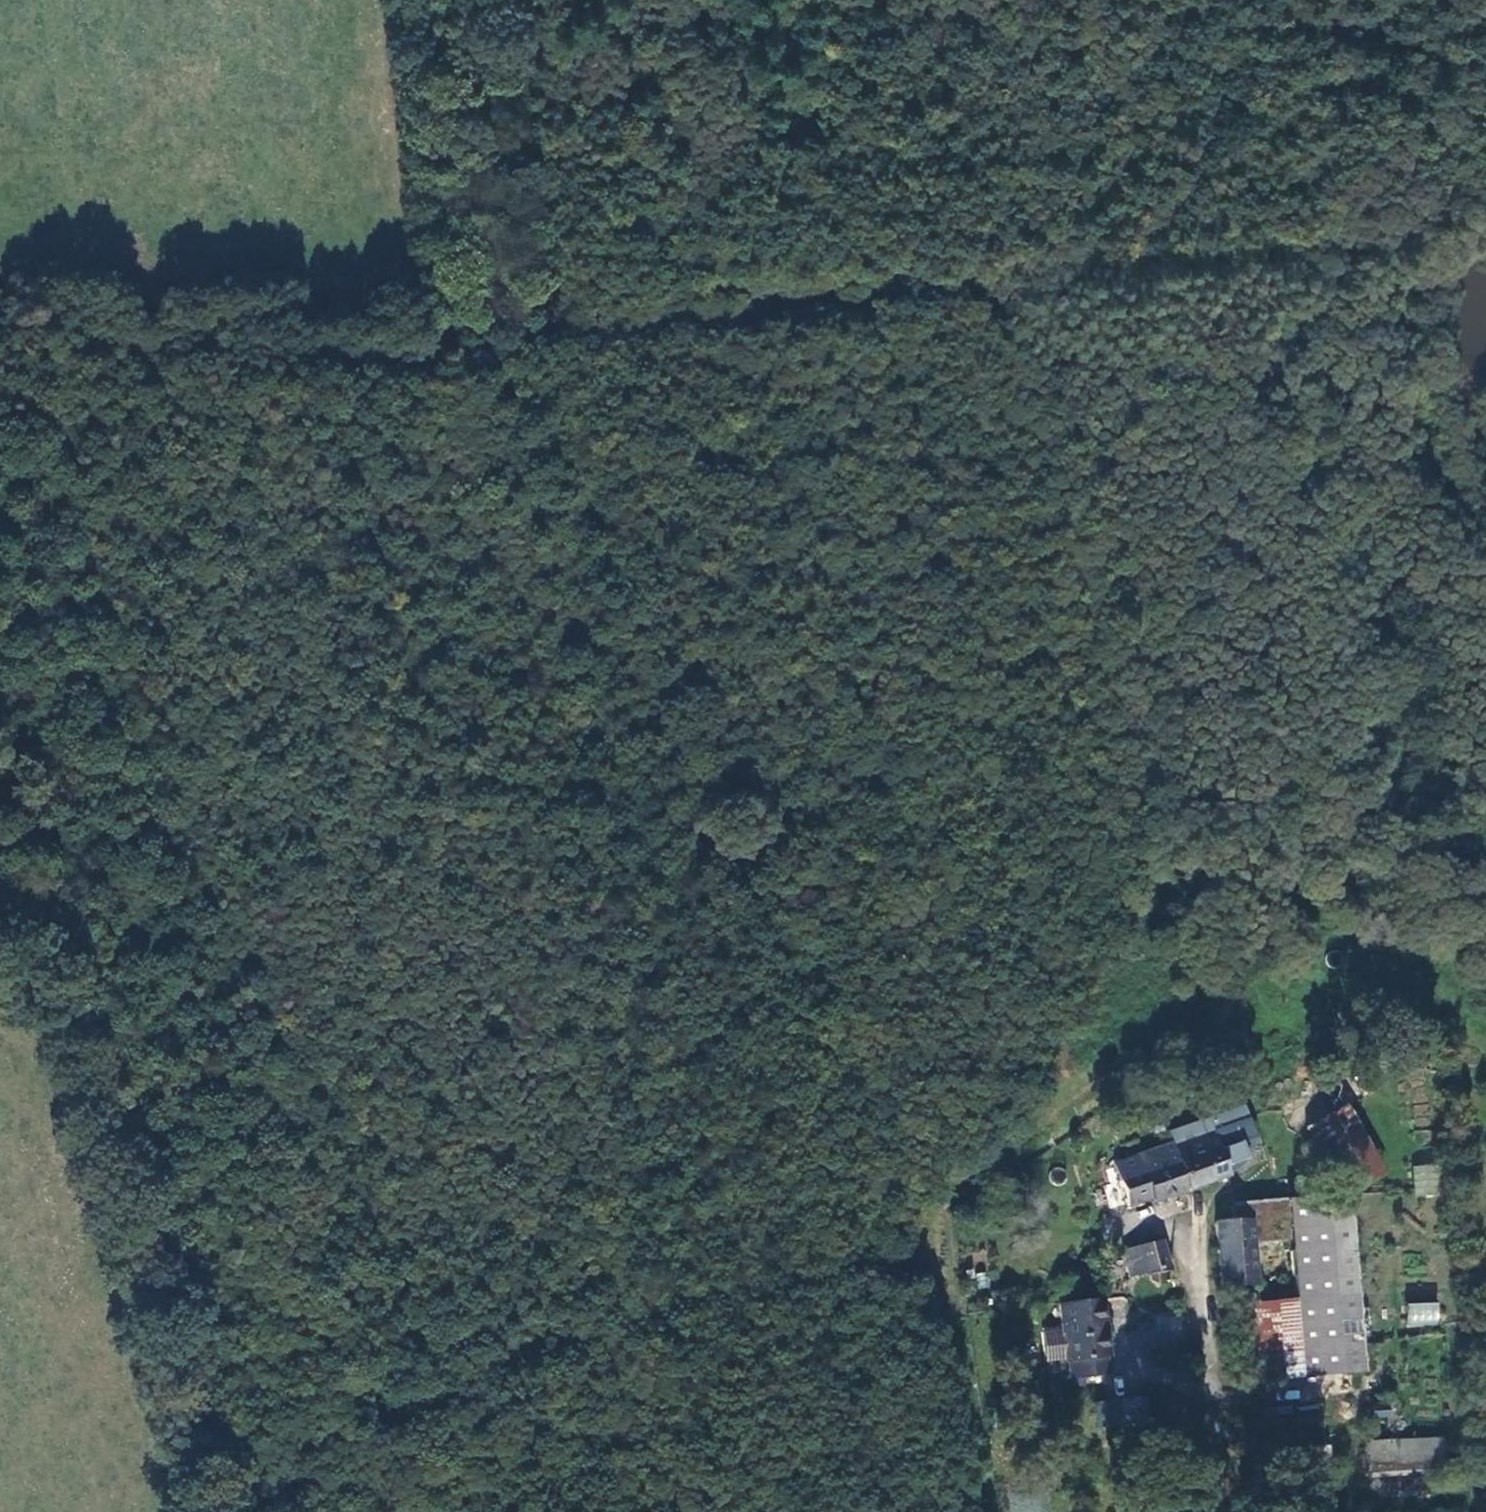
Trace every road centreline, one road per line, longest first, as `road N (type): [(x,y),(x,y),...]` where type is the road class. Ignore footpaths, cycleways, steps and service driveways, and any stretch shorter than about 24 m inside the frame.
road 1 (track): [(1199,1240),(1224,1511)]

